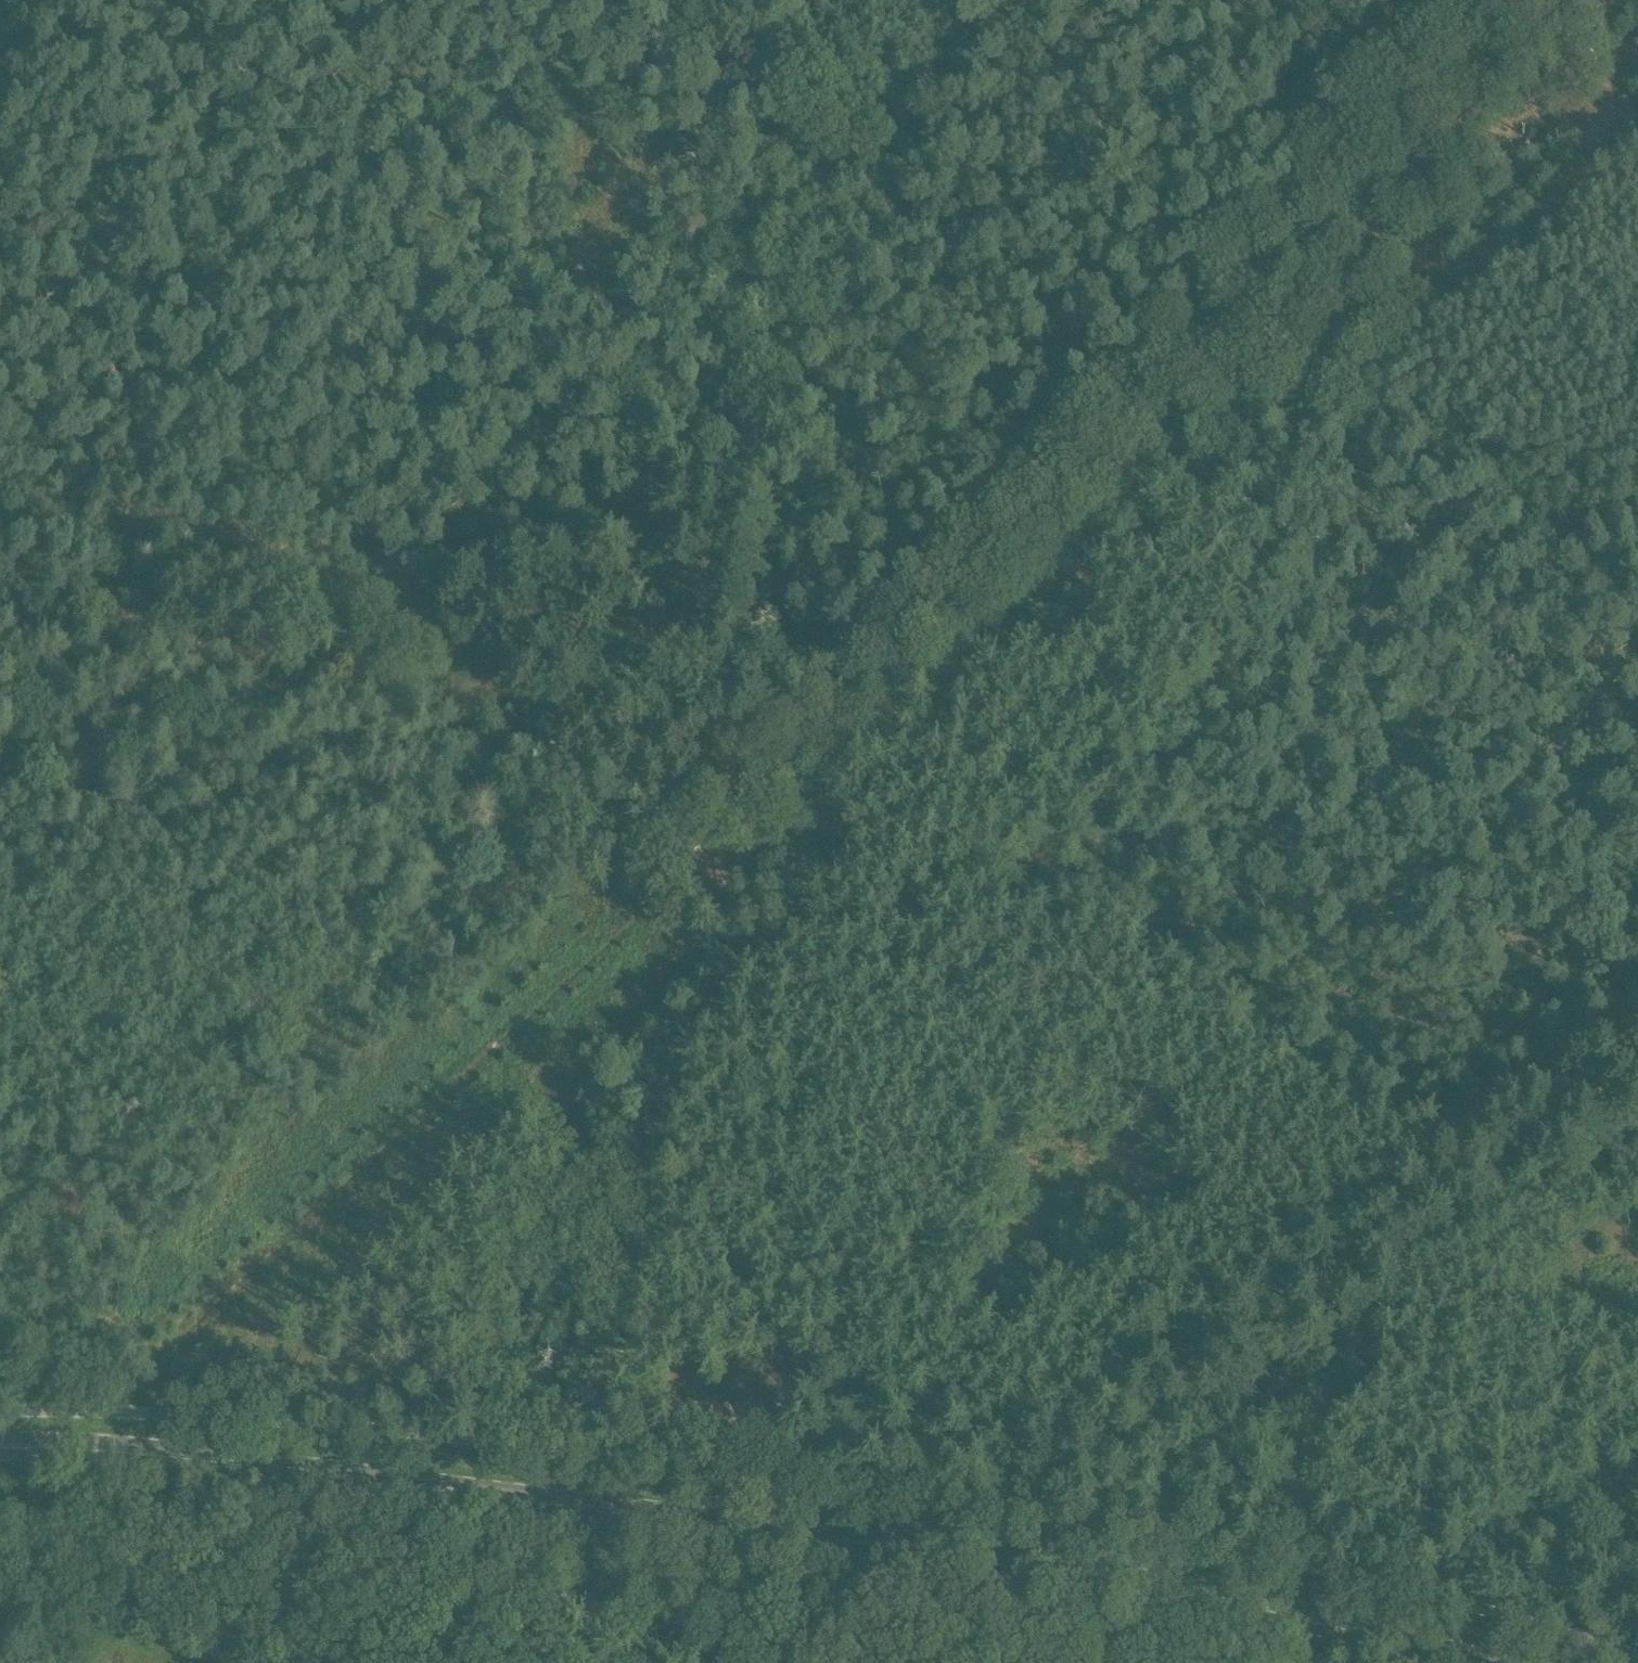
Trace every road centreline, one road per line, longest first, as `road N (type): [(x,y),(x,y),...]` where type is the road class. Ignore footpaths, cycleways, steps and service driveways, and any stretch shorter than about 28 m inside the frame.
road 1 (track): [(1553,0),(1256,289),(1190,383),(944,610),(429,1114),(152,1366),(130,1414)]
road 2 (primary): [(1472,1662),(1145,1584),(941,1551),(83,1448)]
road 3 (track): [(1637,1062),(941,1551)]
road 4 (track): [(803,1662),(850,1634),(882,1593),(893,1547)]

